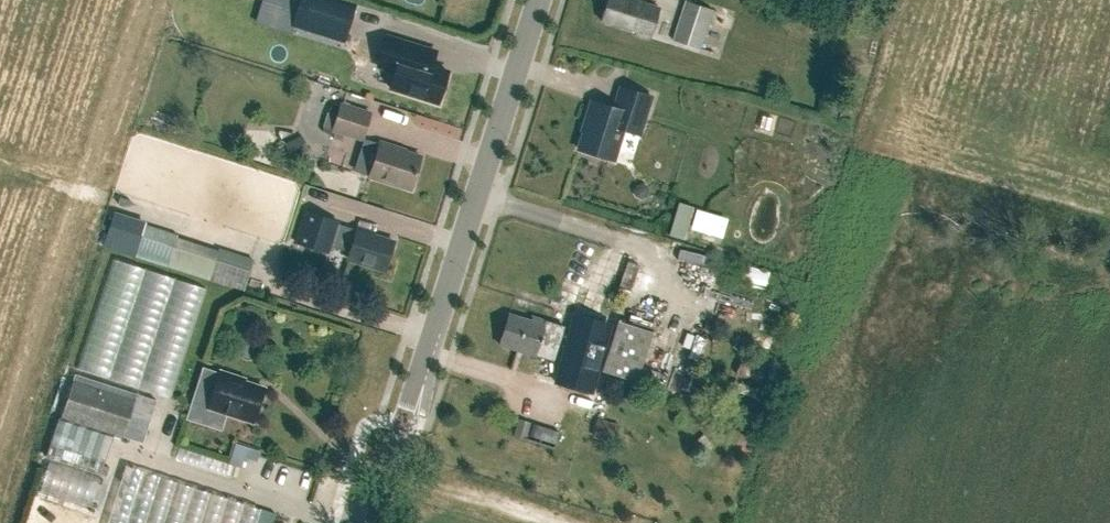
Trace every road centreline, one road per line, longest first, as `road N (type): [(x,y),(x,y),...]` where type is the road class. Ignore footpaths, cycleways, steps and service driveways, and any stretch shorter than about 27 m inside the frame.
road 1 (tertiary): [(375,522),(540,0)]
road 2 (track): [(559,522),(427,480)]

